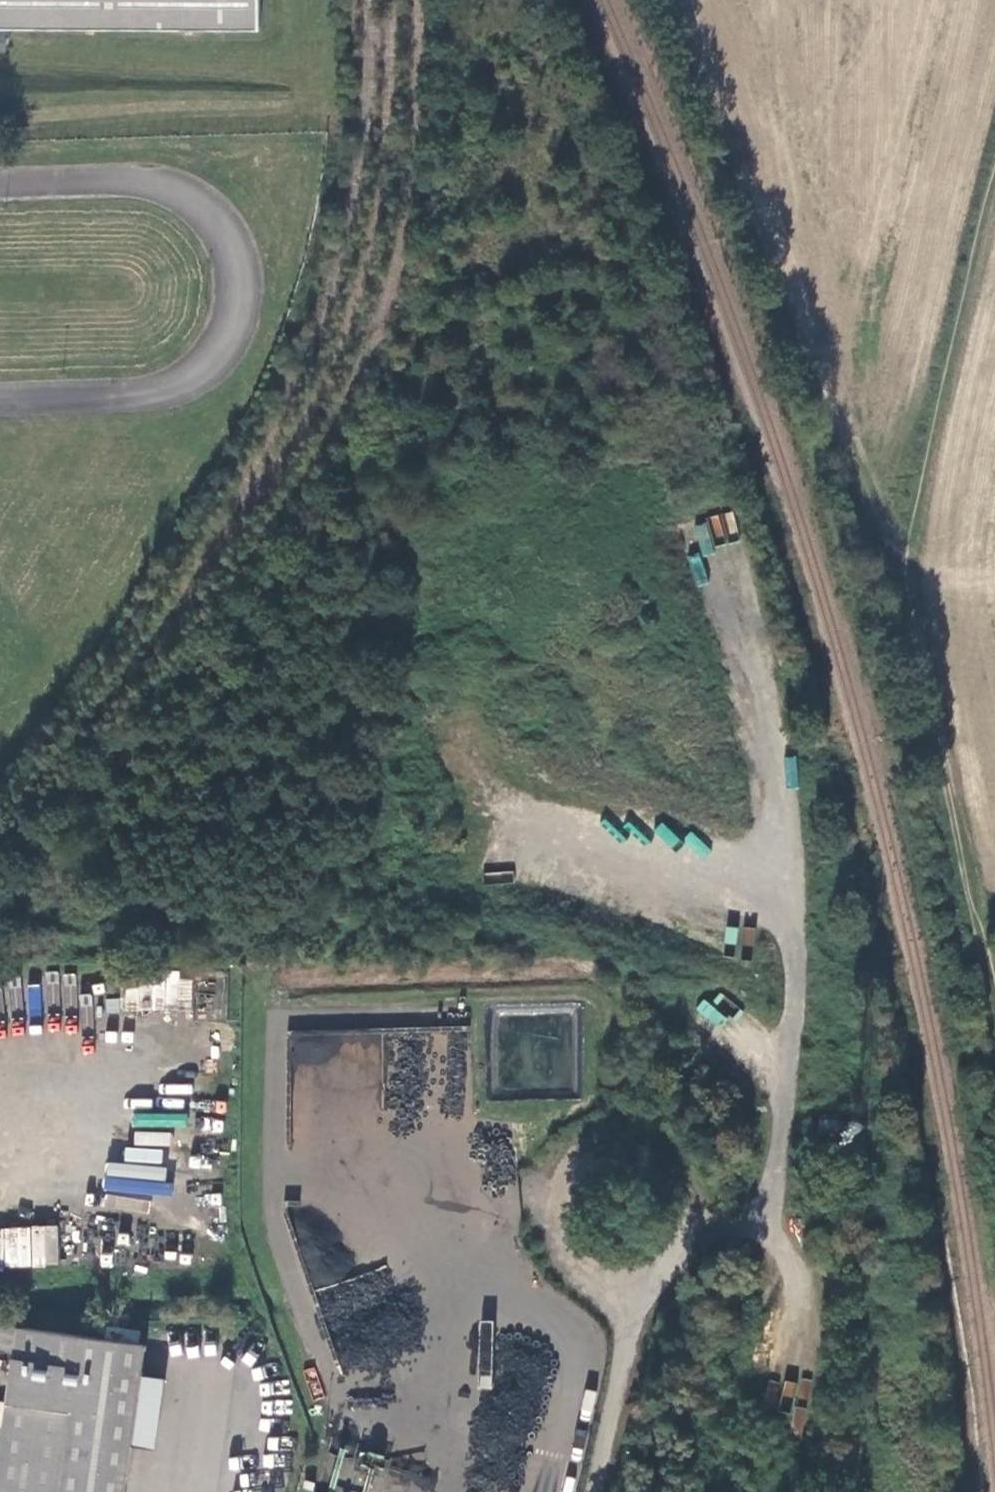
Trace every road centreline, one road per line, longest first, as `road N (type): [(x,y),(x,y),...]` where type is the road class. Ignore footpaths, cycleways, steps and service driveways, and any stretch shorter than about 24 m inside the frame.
road 1 (track): [(994,163),(914,510),(906,575),(994,1017)]
road 2 (track): [(796,944),(722,883),(664,811)]

